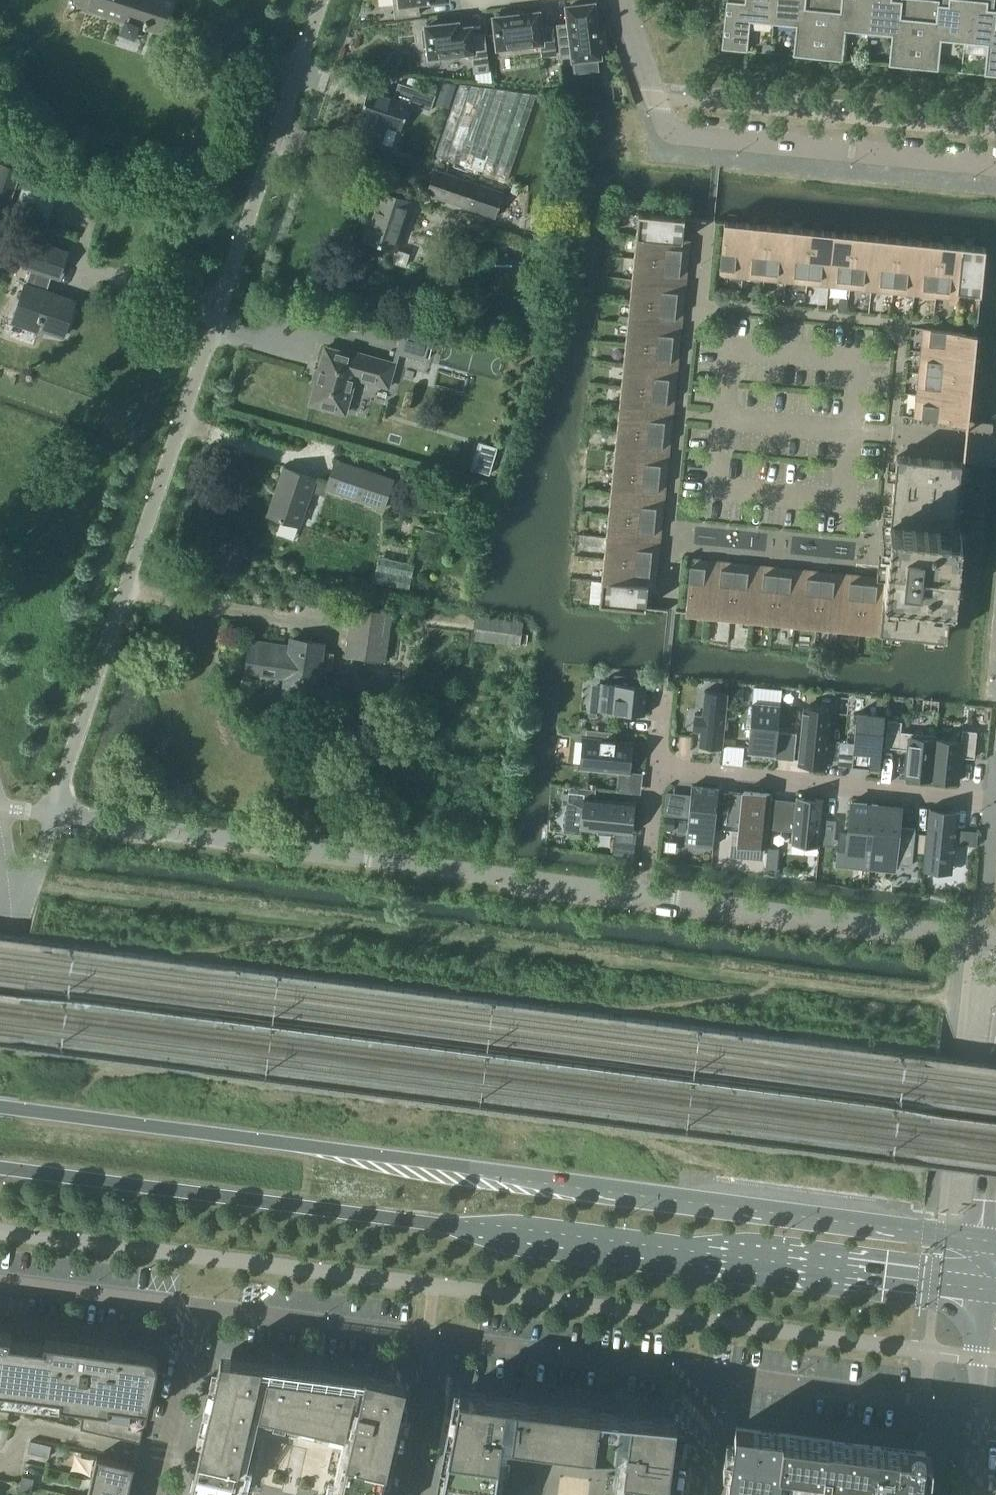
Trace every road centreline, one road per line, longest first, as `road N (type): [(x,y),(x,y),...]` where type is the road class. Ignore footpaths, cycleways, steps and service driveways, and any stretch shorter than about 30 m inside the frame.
road 1 (unclassified): [(995,936),(50,817),(323,0)]
road 2 (secondary): [(987,1240),(0,1109)]
road 3 (secondary): [(0,1170),(983,1292)]
road 4 (unclassified): [(621,0),(658,100),(684,136),(995,166)]
road 5 (residential): [(657,767),(995,803)]
road 6 (residential): [(709,1373),(435,1337)]
road 7 (residential): [(979,1392),(946,1403),(709,1373)]
road 8 (residential): [(435,1337),(194,1311)]
road 9 (residential): [(0,1285),(194,1311)]
road 10 (residential): [(194,1311),(151,1494)]
road 11 (residential): [(406,1494),(435,1337)]
road 12 (residential): [(692,1494),(709,1373)]

